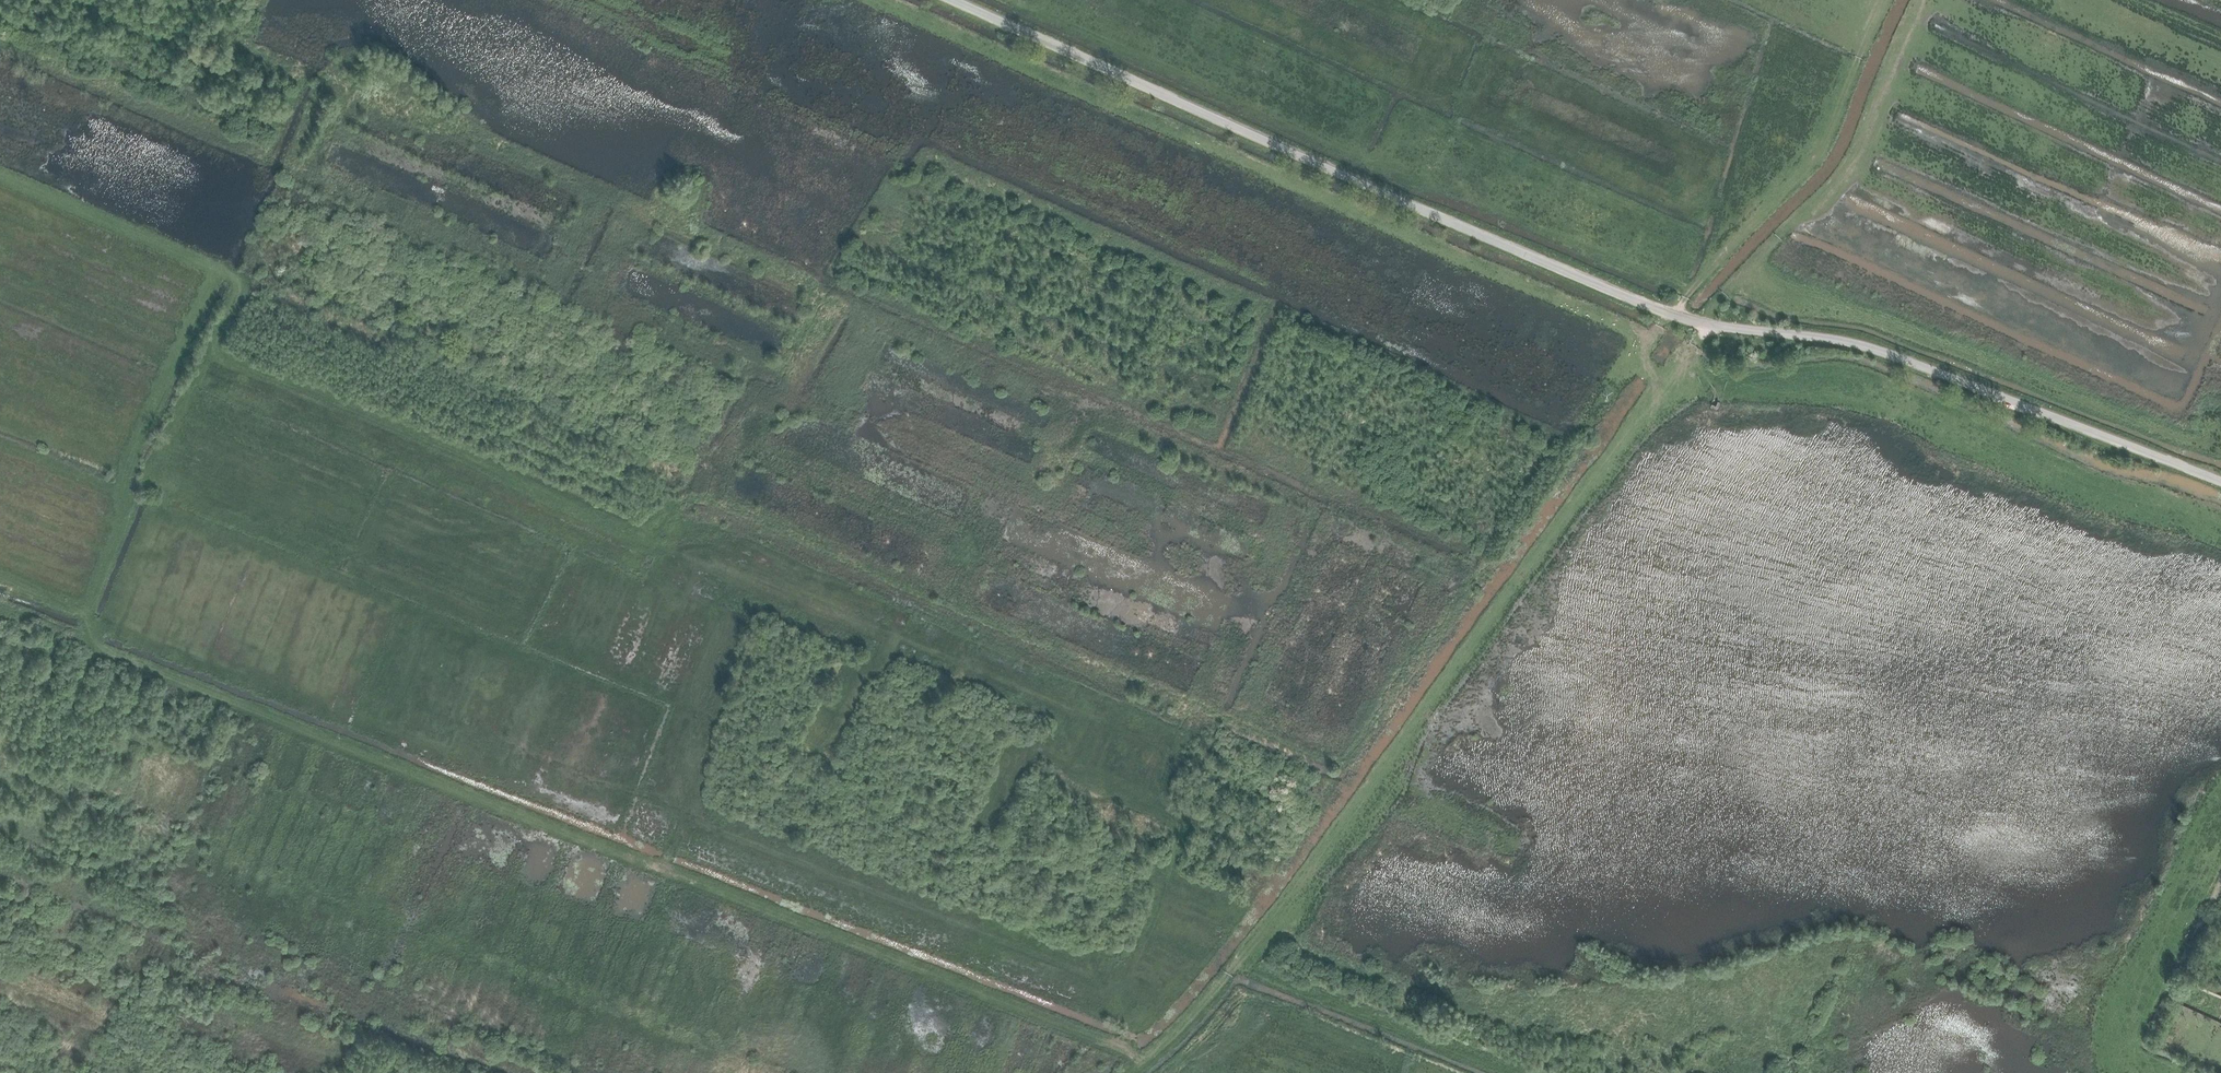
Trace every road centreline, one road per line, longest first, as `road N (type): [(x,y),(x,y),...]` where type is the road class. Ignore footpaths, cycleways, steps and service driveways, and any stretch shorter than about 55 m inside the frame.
road 1 (unclassified): [(2220,482),(1857,345),(1705,325),(1654,309),(952,0)]

